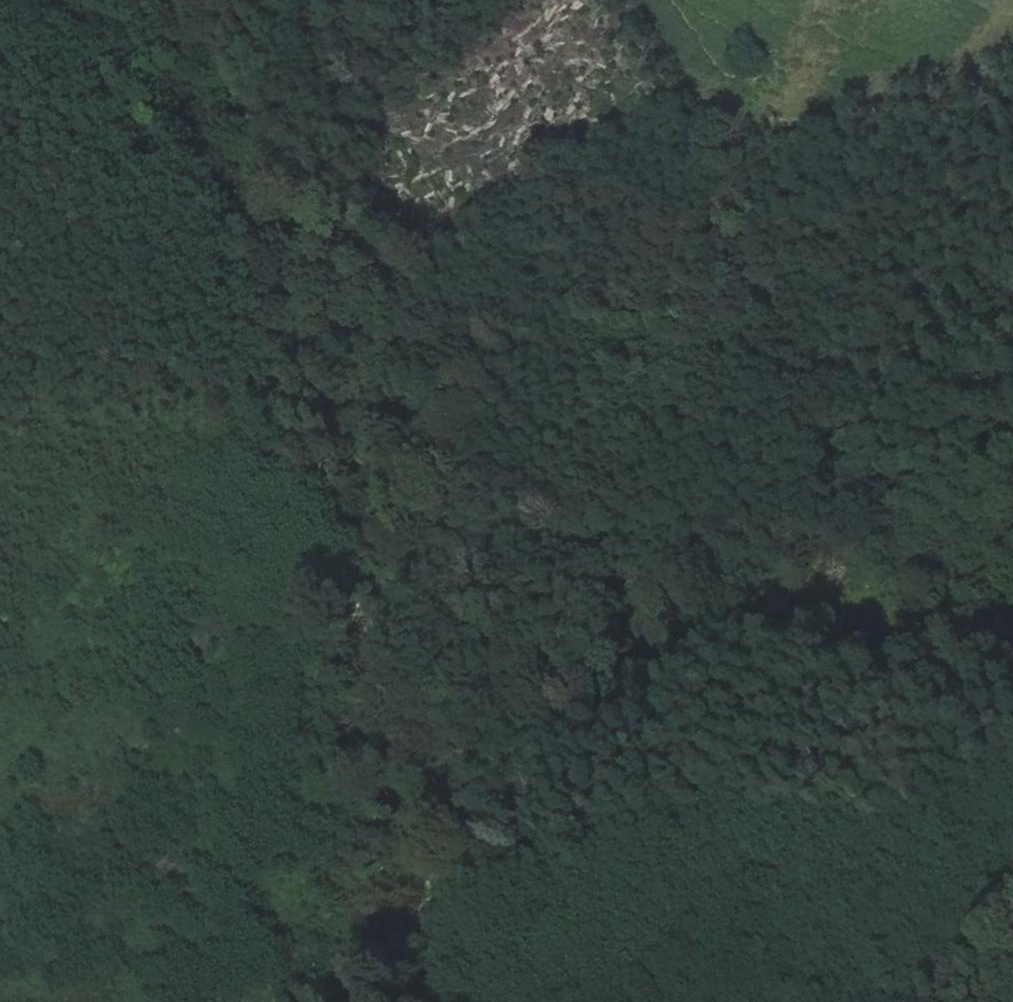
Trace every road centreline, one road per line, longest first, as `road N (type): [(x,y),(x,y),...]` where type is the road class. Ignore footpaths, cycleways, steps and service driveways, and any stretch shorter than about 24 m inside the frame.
road 1 (track): [(891,1001),(969,924),(1012,893)]

